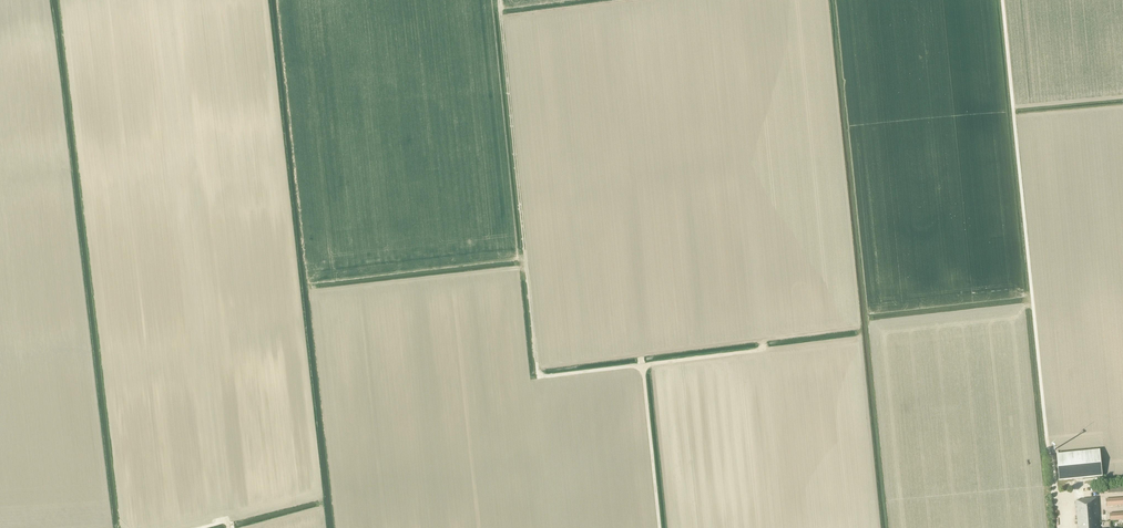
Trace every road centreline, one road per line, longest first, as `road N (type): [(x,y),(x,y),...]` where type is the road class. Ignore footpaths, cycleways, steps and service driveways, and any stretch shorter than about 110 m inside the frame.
road 1 (track): [(1055,492),(1003,0)]
road 2 (track): [(499,0),(540,377)]

